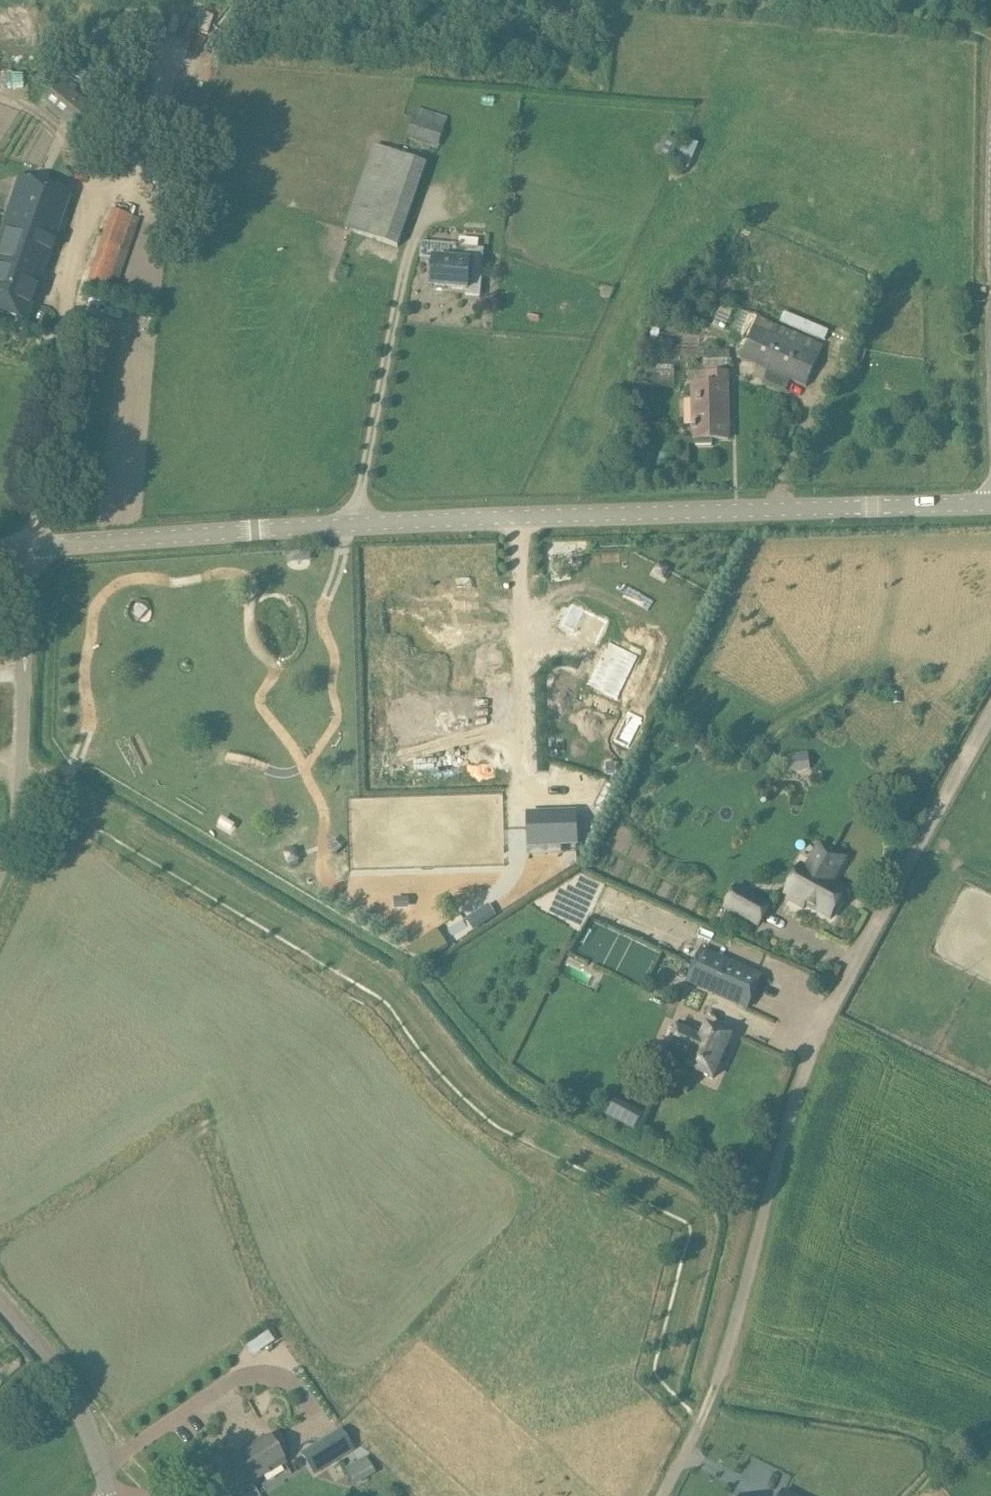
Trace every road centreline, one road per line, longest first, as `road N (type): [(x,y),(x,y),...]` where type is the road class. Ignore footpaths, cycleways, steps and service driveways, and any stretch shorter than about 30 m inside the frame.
road 1 (unclassified): [(32,546),(453,520),(990,504)]
road 2 (residential): [(990,715),(811,1054),(716,1388)]
road 3 (residential): [(0,878),(19,808),(32,546)]
road 4 (residential): [(107,1495),(70,1393),(0,1300)]

